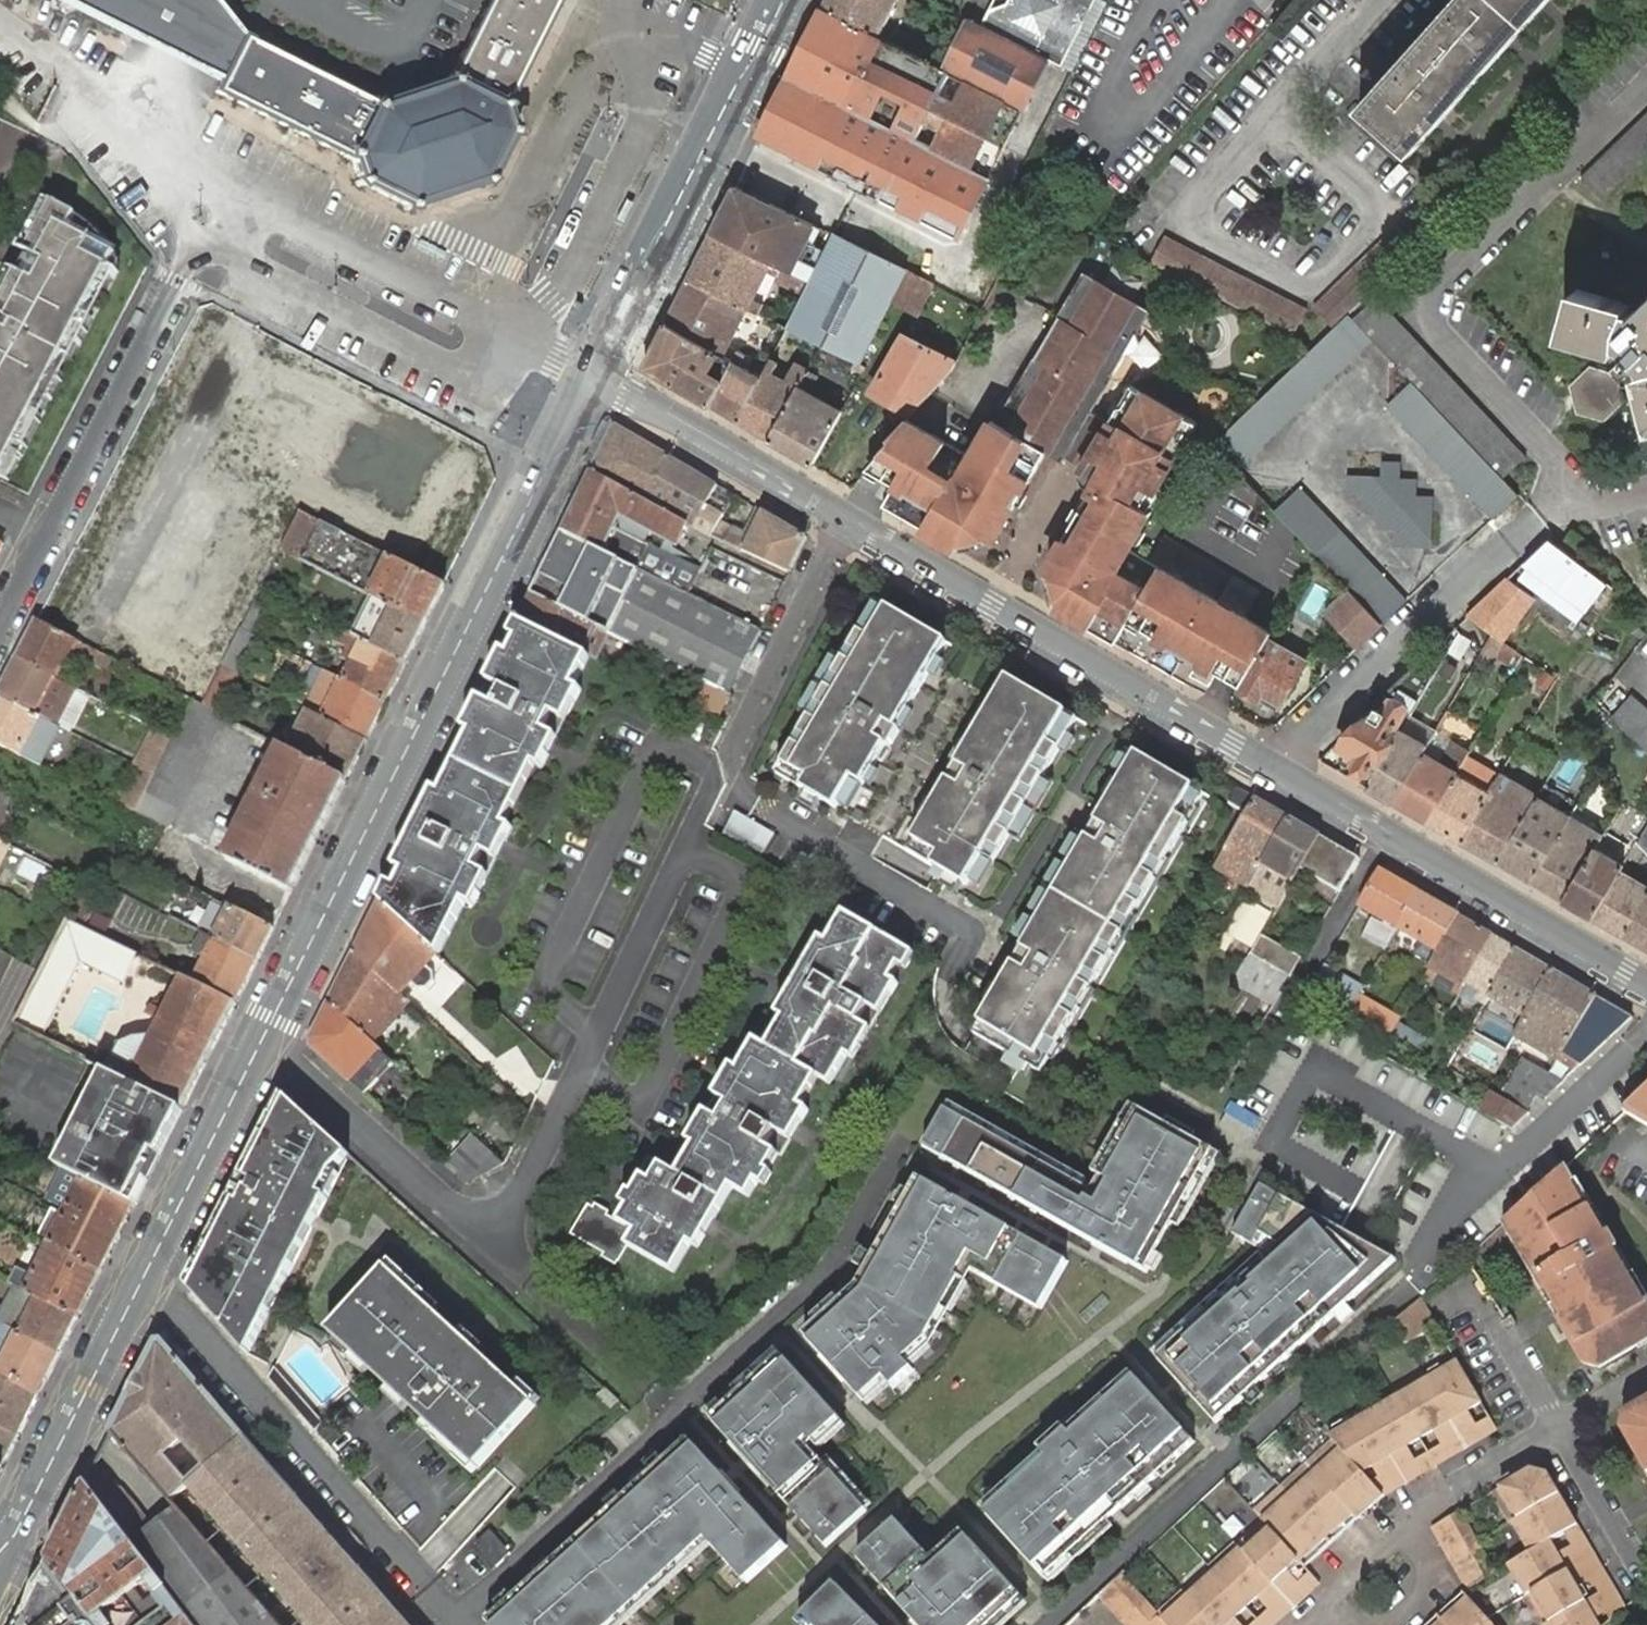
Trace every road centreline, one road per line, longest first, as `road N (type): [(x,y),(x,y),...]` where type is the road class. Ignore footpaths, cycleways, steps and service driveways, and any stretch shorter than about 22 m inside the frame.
road 1 (residential): [(848,523),(1646,988)]
road 2 (secondary): [(591,376),(258,1049)]
road 3 (residential): [(258,1049),(296,1068),(449,1206),(488,1217),(520,1195),(688,848)]
road 4 (secondary): [(784,0),(591,376)]
road 5 (residential): [(429,1586),(178,1315),(137,1294)]
road 6 (residential): [(0,623),(177,281)]
road 7 (secondary): [(137,1294),(0,1567)]
road 8 (residential): [(591,376),(848,523)]
road 9 (secondary): [(258,1049),(137,1294)]
road 10 (residential): [(848,523),(740,738)]

